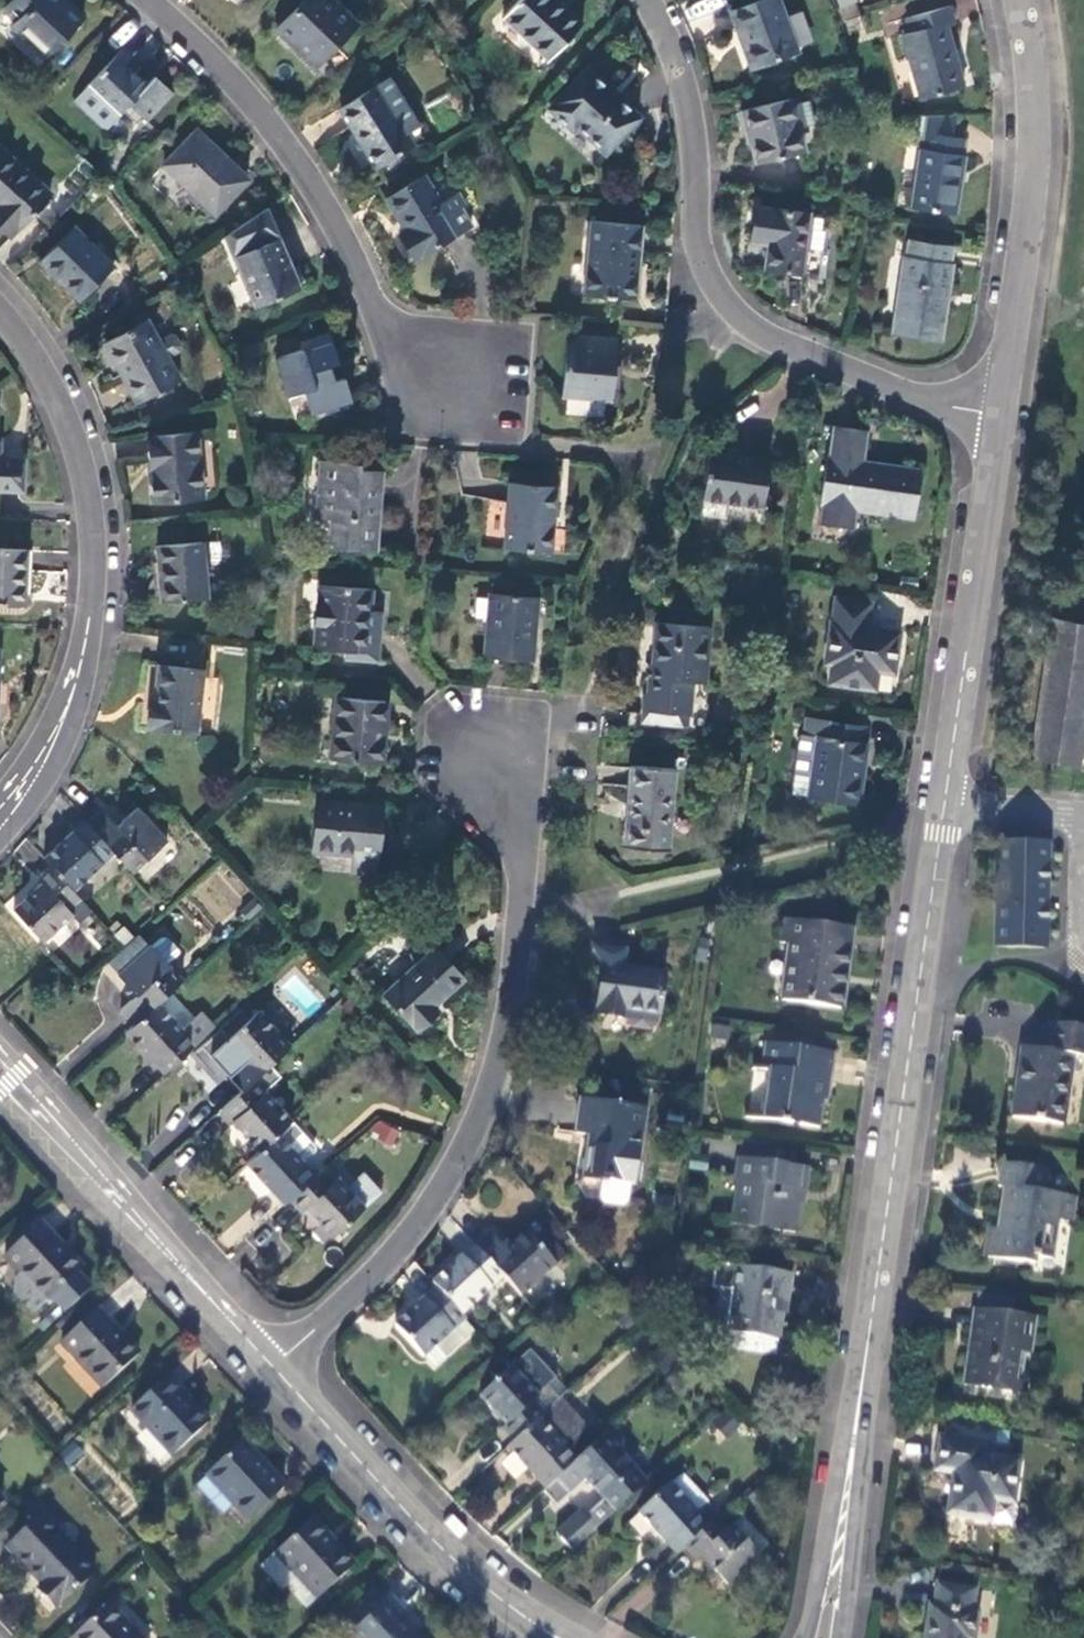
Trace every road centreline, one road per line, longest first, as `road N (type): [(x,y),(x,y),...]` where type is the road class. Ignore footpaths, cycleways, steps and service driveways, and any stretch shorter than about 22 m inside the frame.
road 1 (tertiary): [(821,1637),(998,426)]
road 2 (residential): [(273,1375),(403,1245),(478,1125),(509,1013),(523,919),(516,814),(484,755)]
road 3 (residential): [(998,426),(796,365),(737,319),(700,258),(686,82),(649,0)]
road 4 (unclassified): [(0,314),(21,336),(77,445),(97,573),(78,678),(33,779),(0,814)]
road 5 (residential): [(146,0),(233,81),(330,210),(391,332),(456,381)]
road 6 (tertiary): [(998,426),(1026,237),(1031,124),(1016,0)]
road 7 (residential): [(0,1093),(273,1375)]
road 8 (residential): [(273,1375),(464,1563),(563,1637)]

